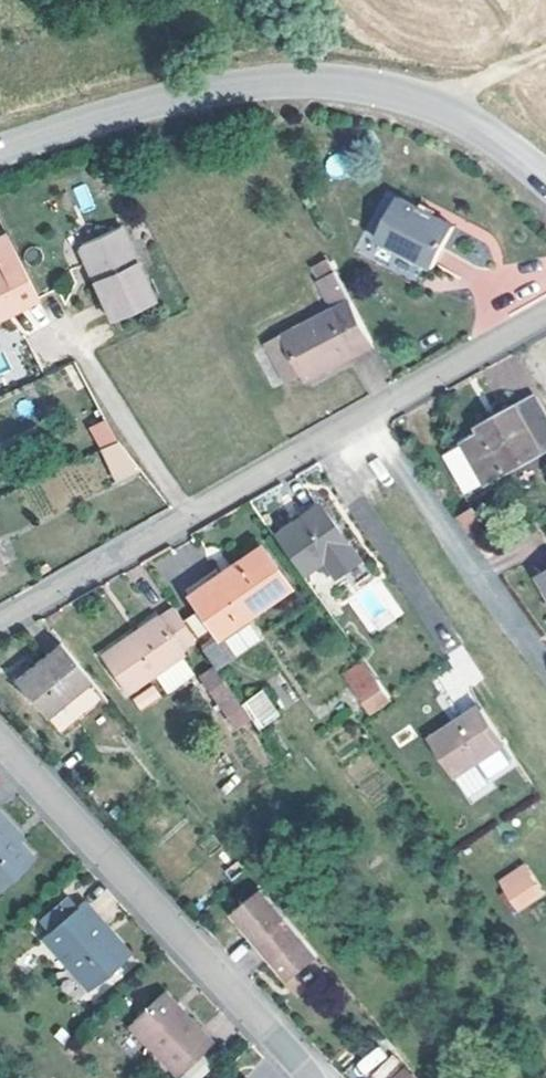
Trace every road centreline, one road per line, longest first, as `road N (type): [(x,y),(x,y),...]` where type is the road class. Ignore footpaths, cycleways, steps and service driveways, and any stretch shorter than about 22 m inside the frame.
road 1 (secondary): [(545,181),(437,104),(312,82),(233,85),(149,103),(0,151)]
road 2 (residential): [(0,742),(309,1077)]
road 3 (residential): [(191,514),(545,312)]
road 4 (residential): [(0,623),(191,514)]
road 5 (residential): [(191,514),(72,342)]

